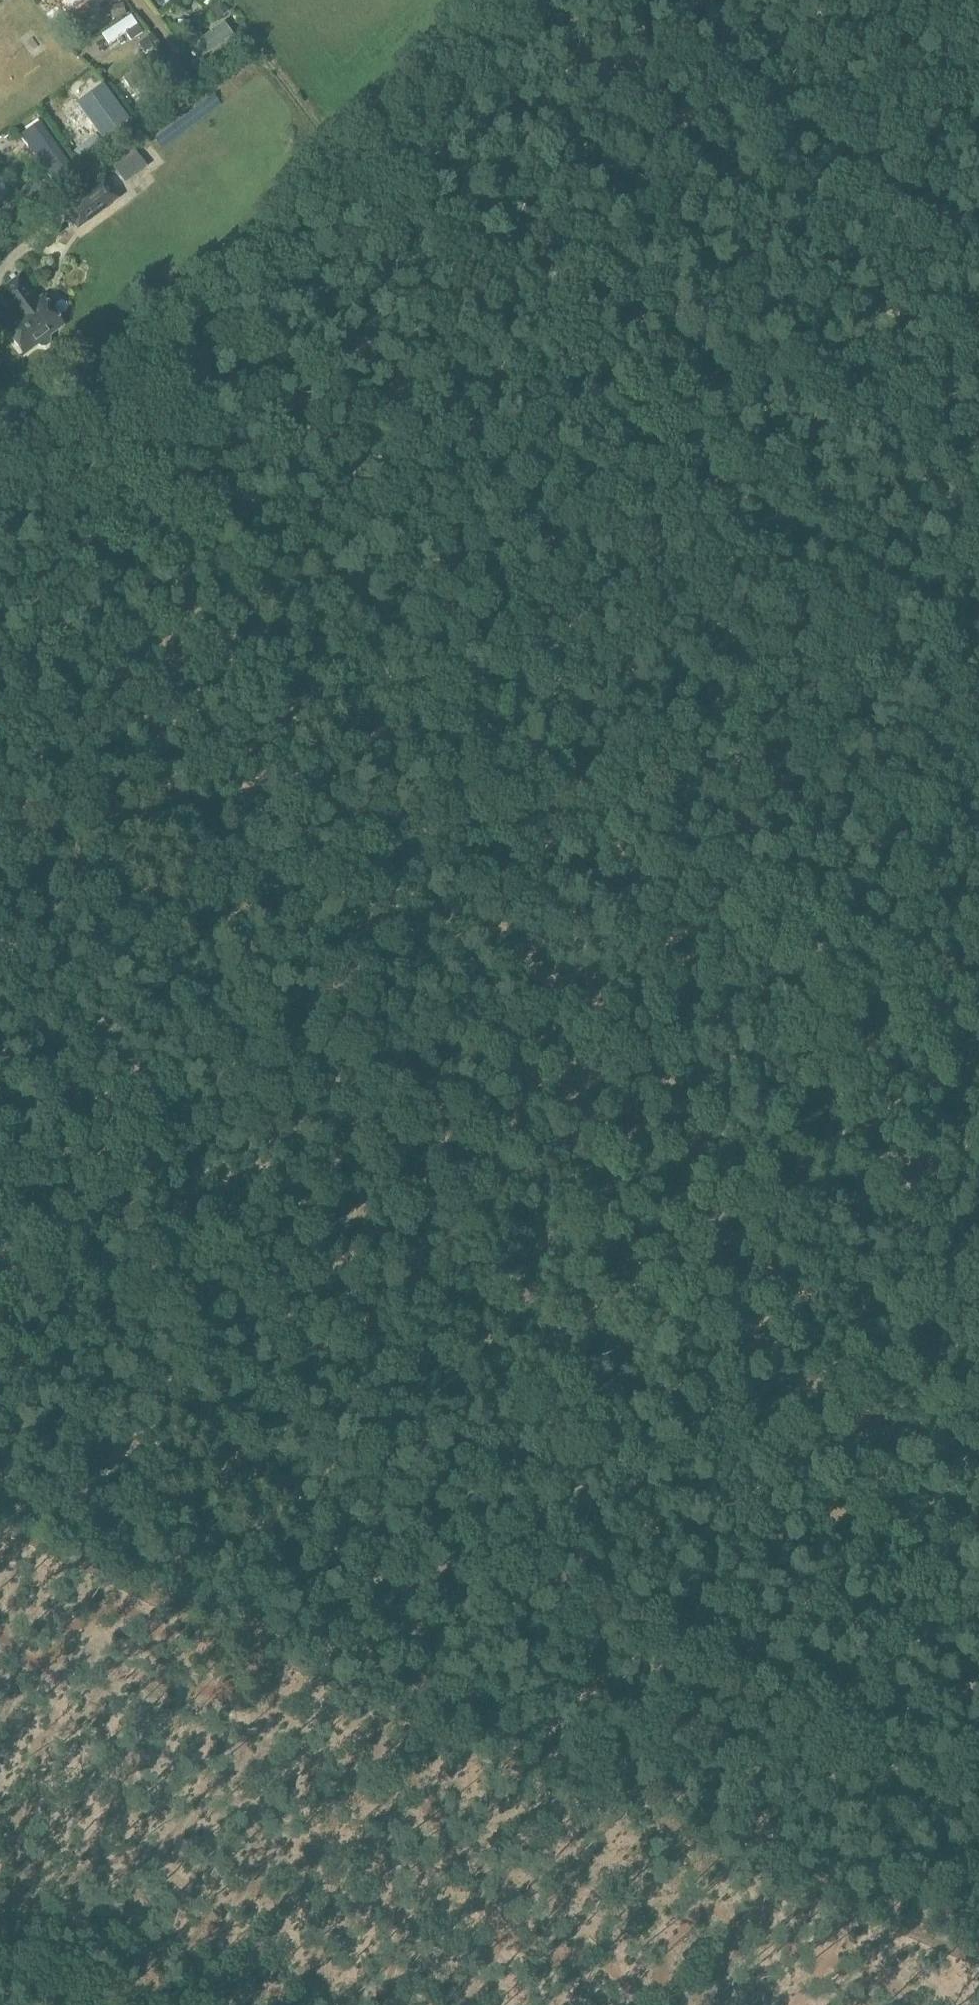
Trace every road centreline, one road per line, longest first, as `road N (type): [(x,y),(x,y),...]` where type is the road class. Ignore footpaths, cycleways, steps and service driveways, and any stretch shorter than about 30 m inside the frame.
road 1 (track): [(0,1311),(451,724),(978,6)]
road 2 (track): [(978,1066),(15,438)]
road 3 (track): [(398,1718),(860,988)]
road 4 (track): [(679,408),(978,581)]

